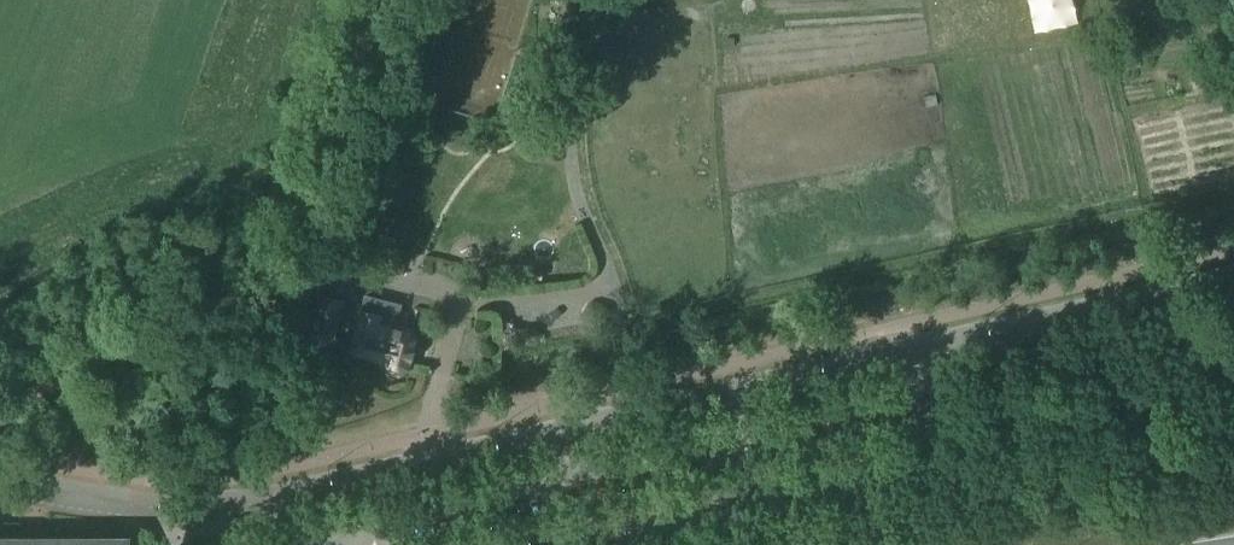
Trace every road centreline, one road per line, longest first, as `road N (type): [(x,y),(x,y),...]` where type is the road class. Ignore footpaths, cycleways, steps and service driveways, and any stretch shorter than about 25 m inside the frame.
road 1 (unclassified): [(0,486),(151,510),(275,500),(1233,283)]

